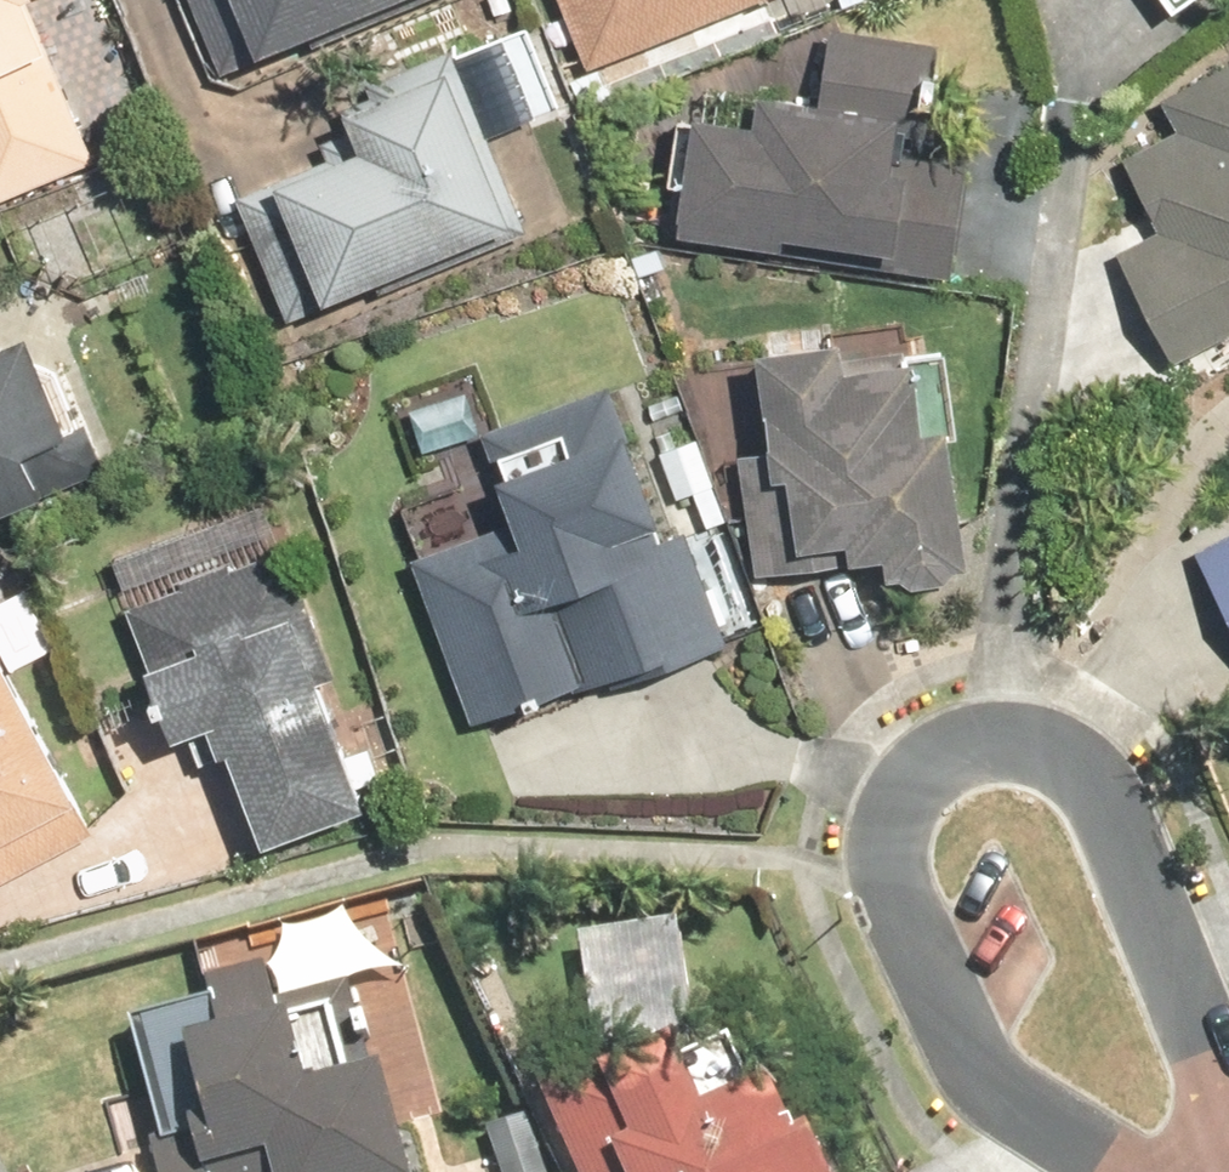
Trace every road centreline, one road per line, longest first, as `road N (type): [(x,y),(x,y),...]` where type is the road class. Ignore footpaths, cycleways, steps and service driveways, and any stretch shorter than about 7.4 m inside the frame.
road 1 (residential): [(1228,1160),(1118,816),(1091,773),(1051,741),(997,734),(942,757),(904,806),(887,866),(989,1080)]
road 2 (residential): [(989,1080),(1136,1171)]

